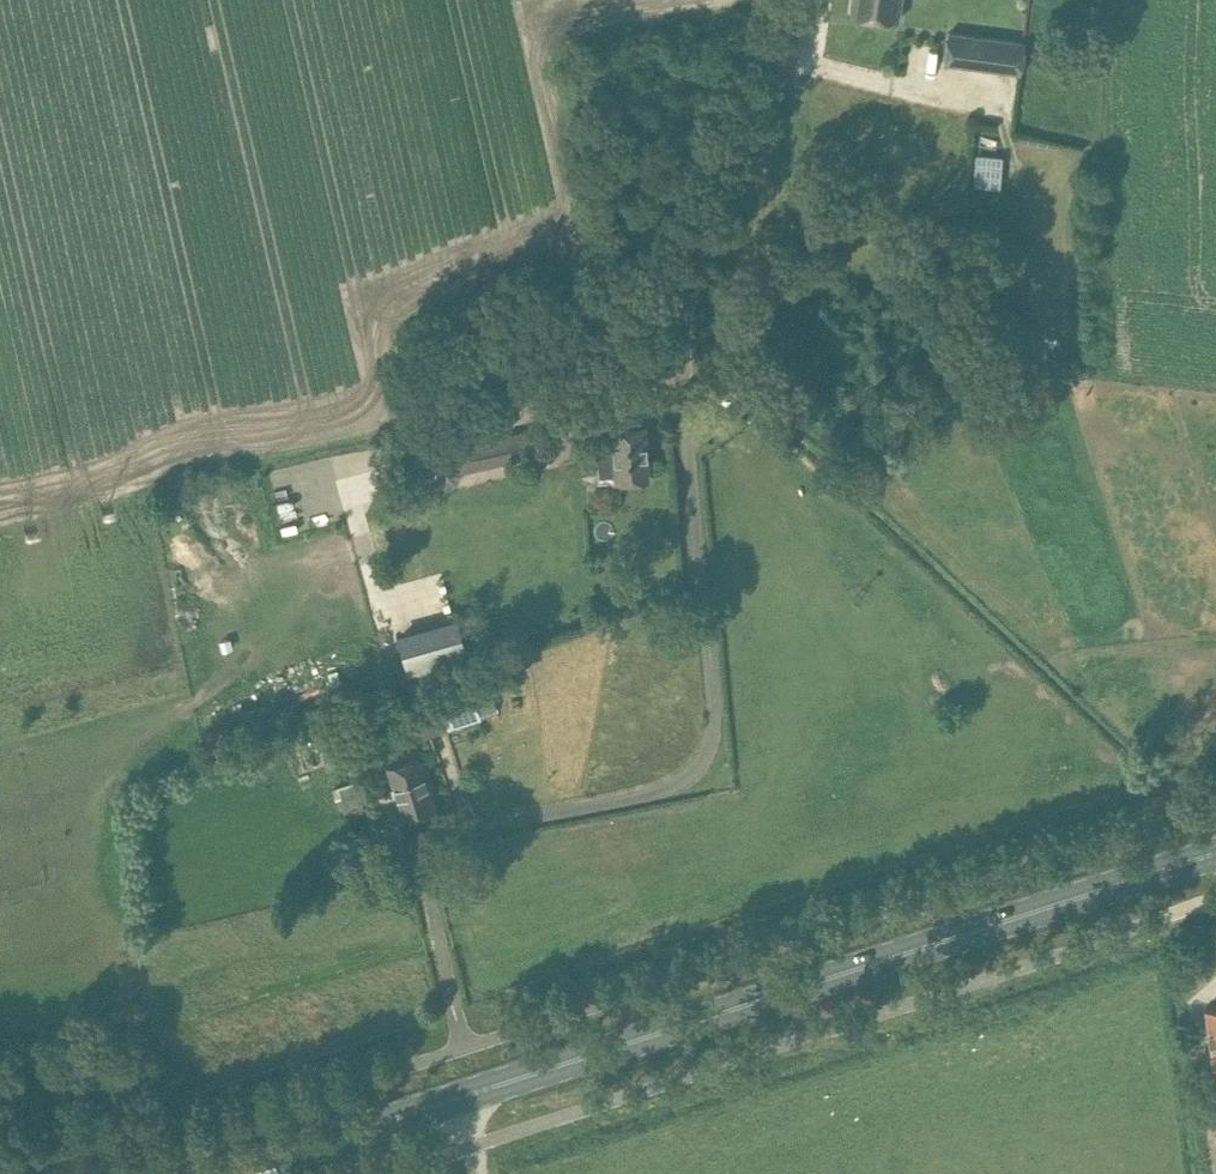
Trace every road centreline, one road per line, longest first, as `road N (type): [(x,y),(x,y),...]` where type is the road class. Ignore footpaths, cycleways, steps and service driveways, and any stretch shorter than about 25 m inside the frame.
road 1 (unclassified): [(465,1047),(430,898),(433,858),(448,839),(467,827),(674,785),(711,739),(685,311),(708,221),(805,0)]
road 2 (primary): [(222,1173),(1215,852)]

